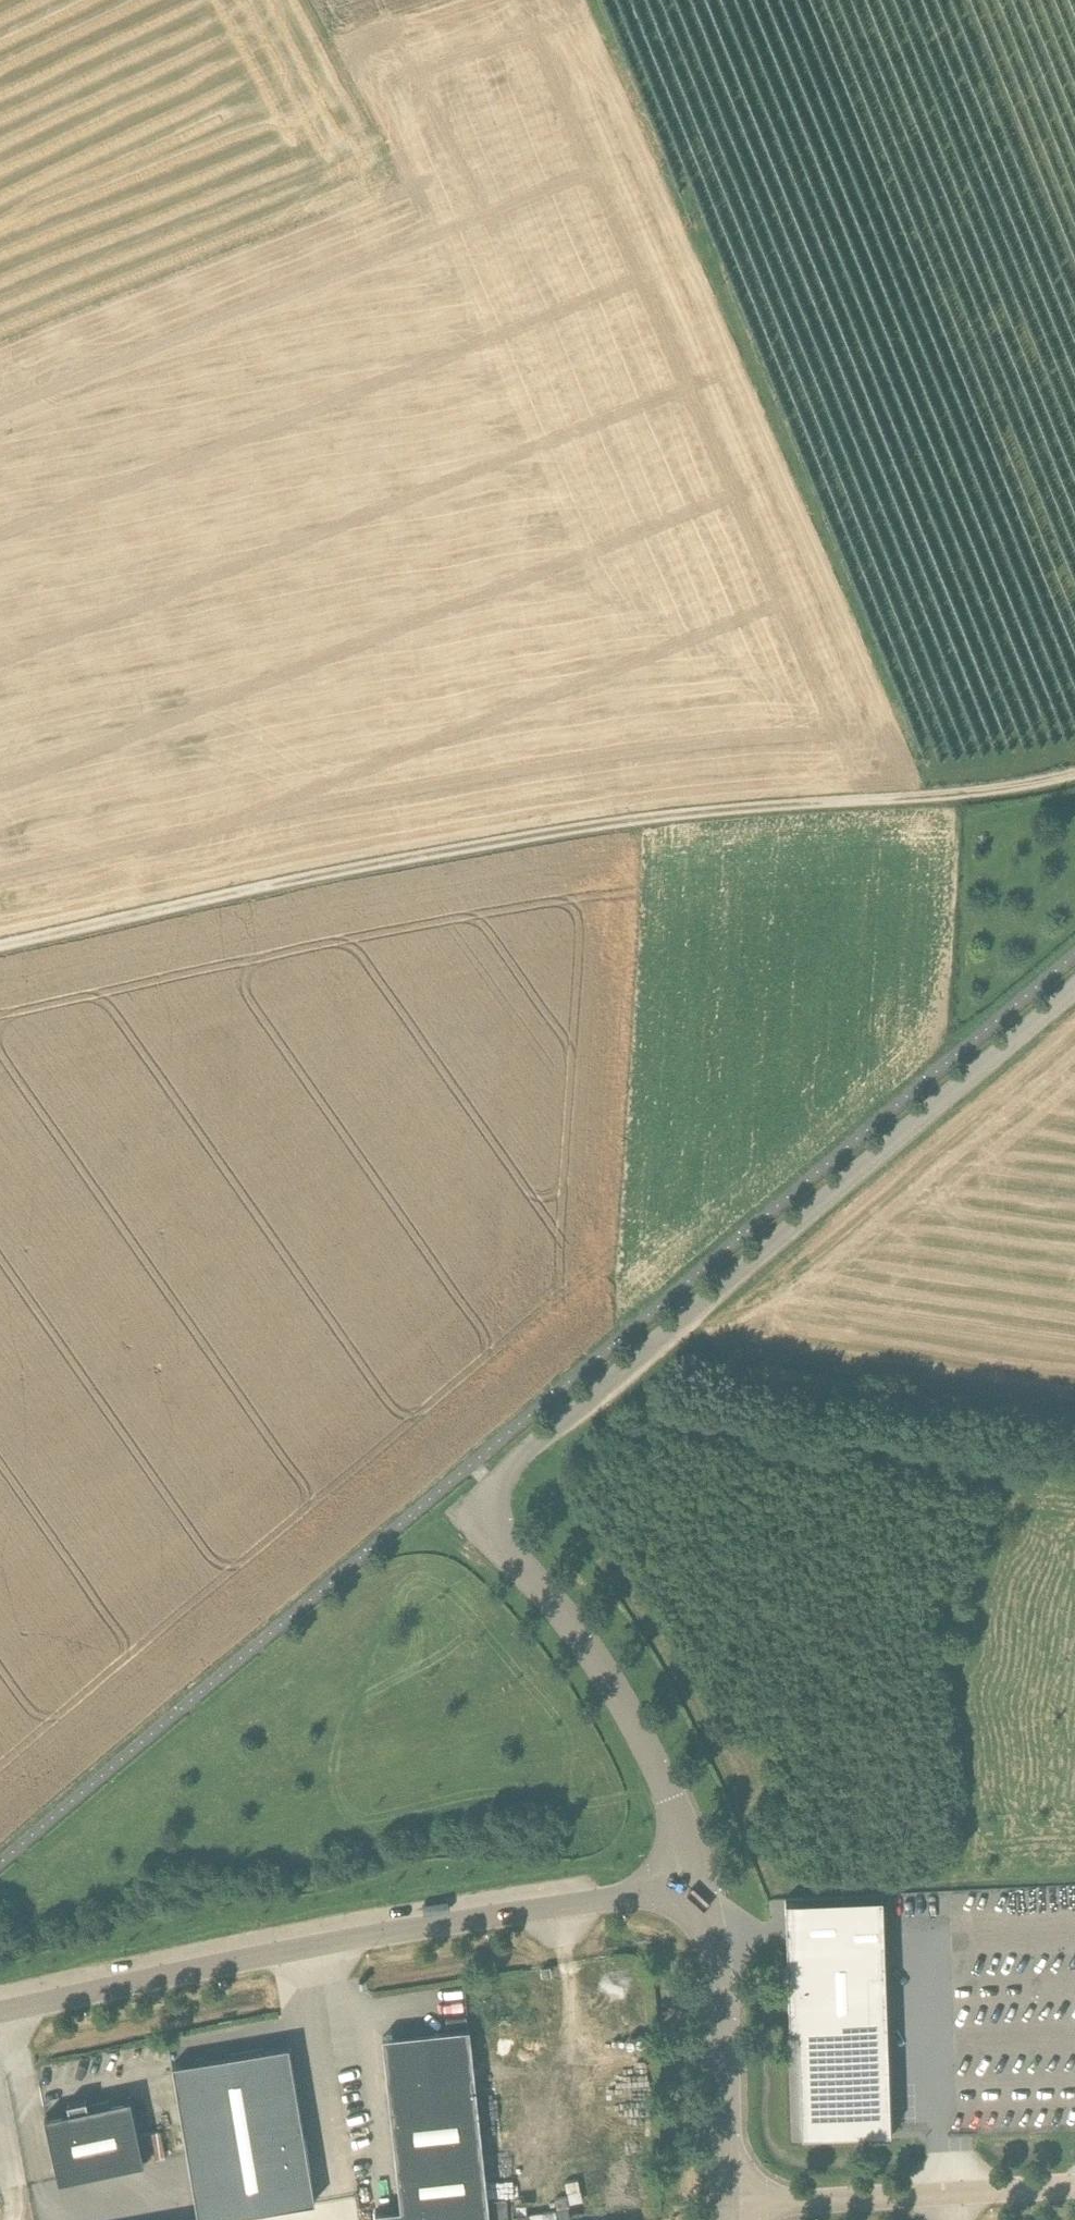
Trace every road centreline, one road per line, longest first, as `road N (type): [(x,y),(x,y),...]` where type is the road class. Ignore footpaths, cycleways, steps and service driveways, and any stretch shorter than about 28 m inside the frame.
road 1 (tertiary): [(700,1888),(653,1763),(612,1687),(499,1550),(489,1515),(494,1488),(1074,990)]
road 2 (track): [(0,946),(527,838),(771,806),(1005,791),(1074,776)]
road 3 (unclassified): [(0,2012),(366,1937),(700,1888)]
road 4 (unclassified): [(726,2204),(1074,2186)]
road 5 (tertiary): [(726,2204),(718,1990),(700,1888)]

